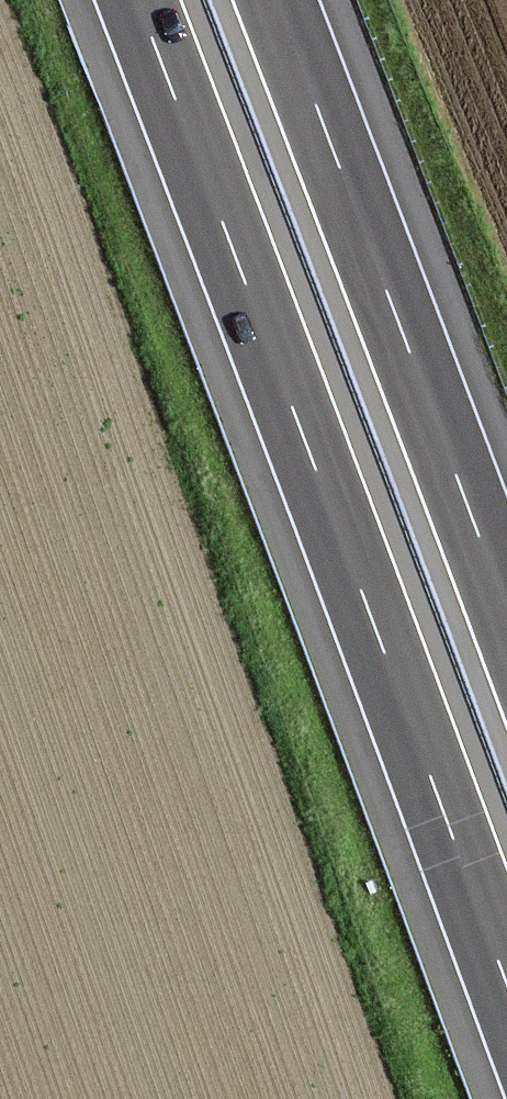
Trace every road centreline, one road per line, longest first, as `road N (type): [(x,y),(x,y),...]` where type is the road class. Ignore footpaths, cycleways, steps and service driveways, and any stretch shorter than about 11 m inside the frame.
road 1 (motorway): [(136,0),(506,988)]
road 2 (motorway): [(506,612),(275,0)]

